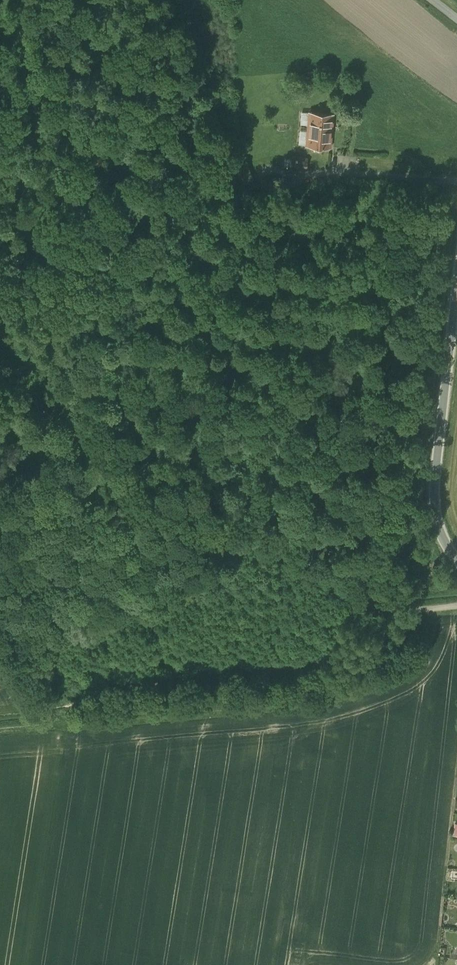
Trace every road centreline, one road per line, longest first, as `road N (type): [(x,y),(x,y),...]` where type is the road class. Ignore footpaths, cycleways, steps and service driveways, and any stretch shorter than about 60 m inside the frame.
road 1 (unclassified): [(456,302),(443,487),(456,550)]

